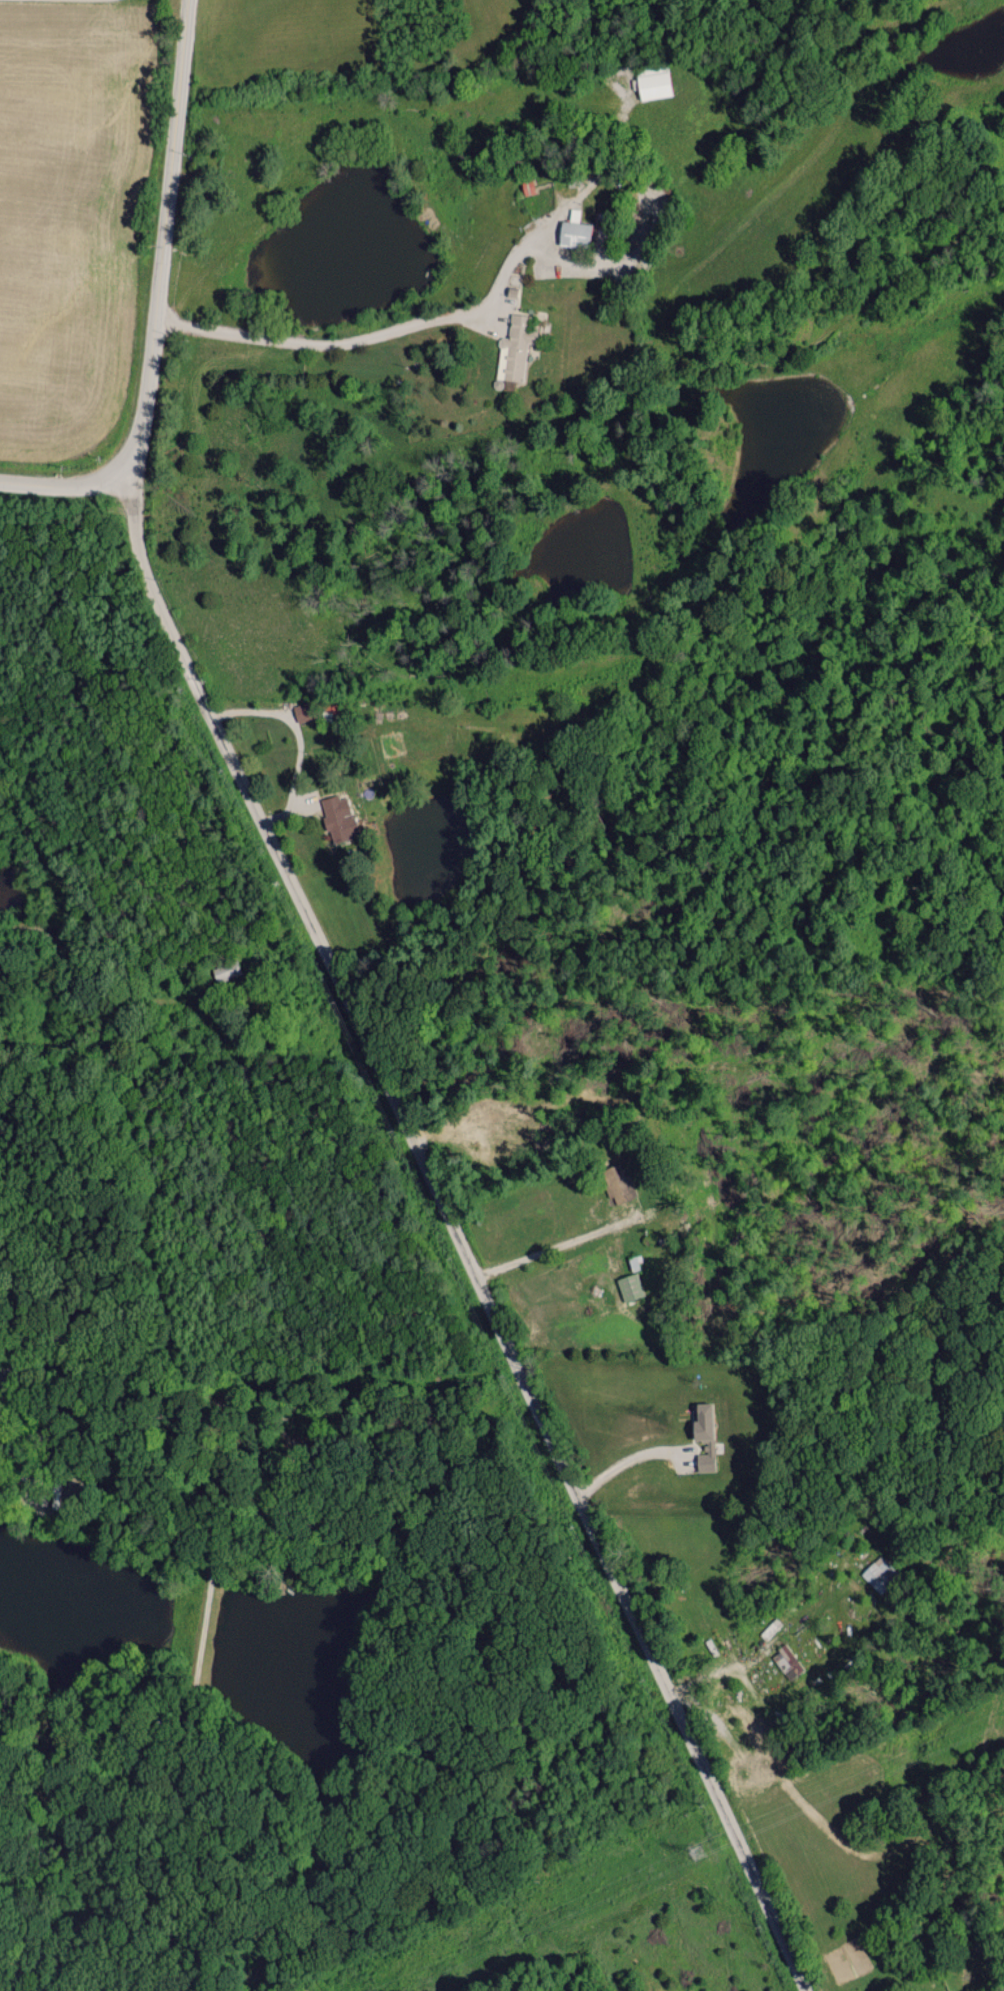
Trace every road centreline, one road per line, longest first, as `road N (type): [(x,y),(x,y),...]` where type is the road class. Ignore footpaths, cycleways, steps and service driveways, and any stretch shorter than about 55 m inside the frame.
road 1 (residential): [(740,1839),(647,1661),(453,1219),(242,787),(120,471)]
road 2 (primary): [(120,471),(147,386),(190,0)]
road 3 (residential): [(809,1990),(740,1839)]
road 4 (primary): [(0,482),(79,482),(120,471)]

